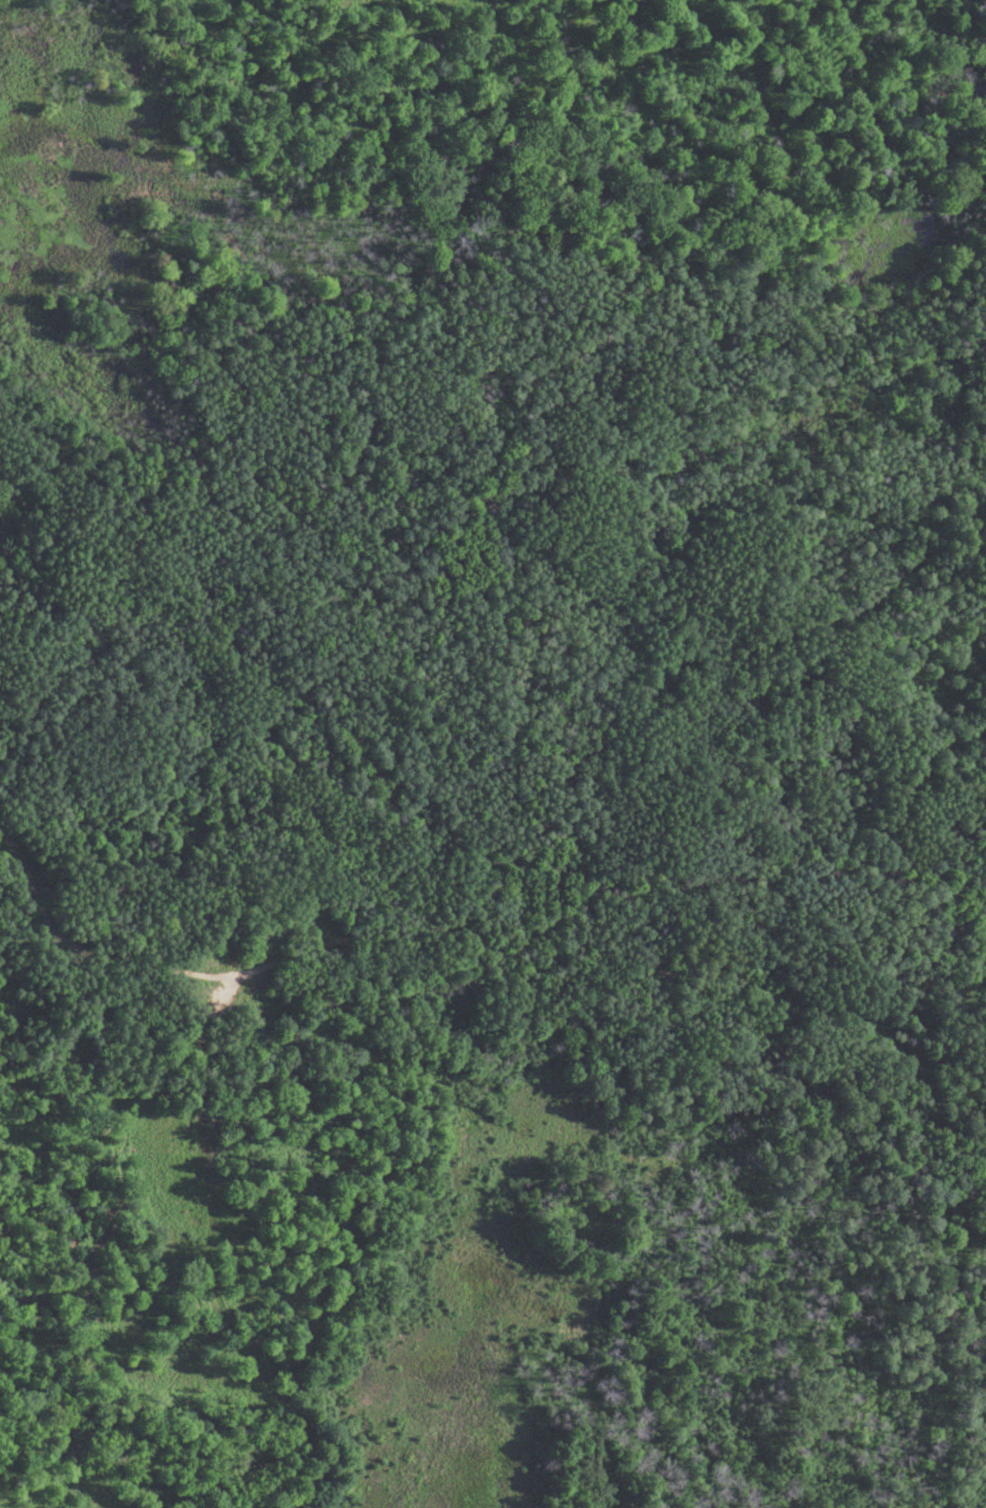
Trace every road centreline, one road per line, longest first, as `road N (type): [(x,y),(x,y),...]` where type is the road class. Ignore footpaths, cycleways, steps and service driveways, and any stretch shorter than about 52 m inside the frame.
road 1 (residential): [(985,1131),(0,1119)]

